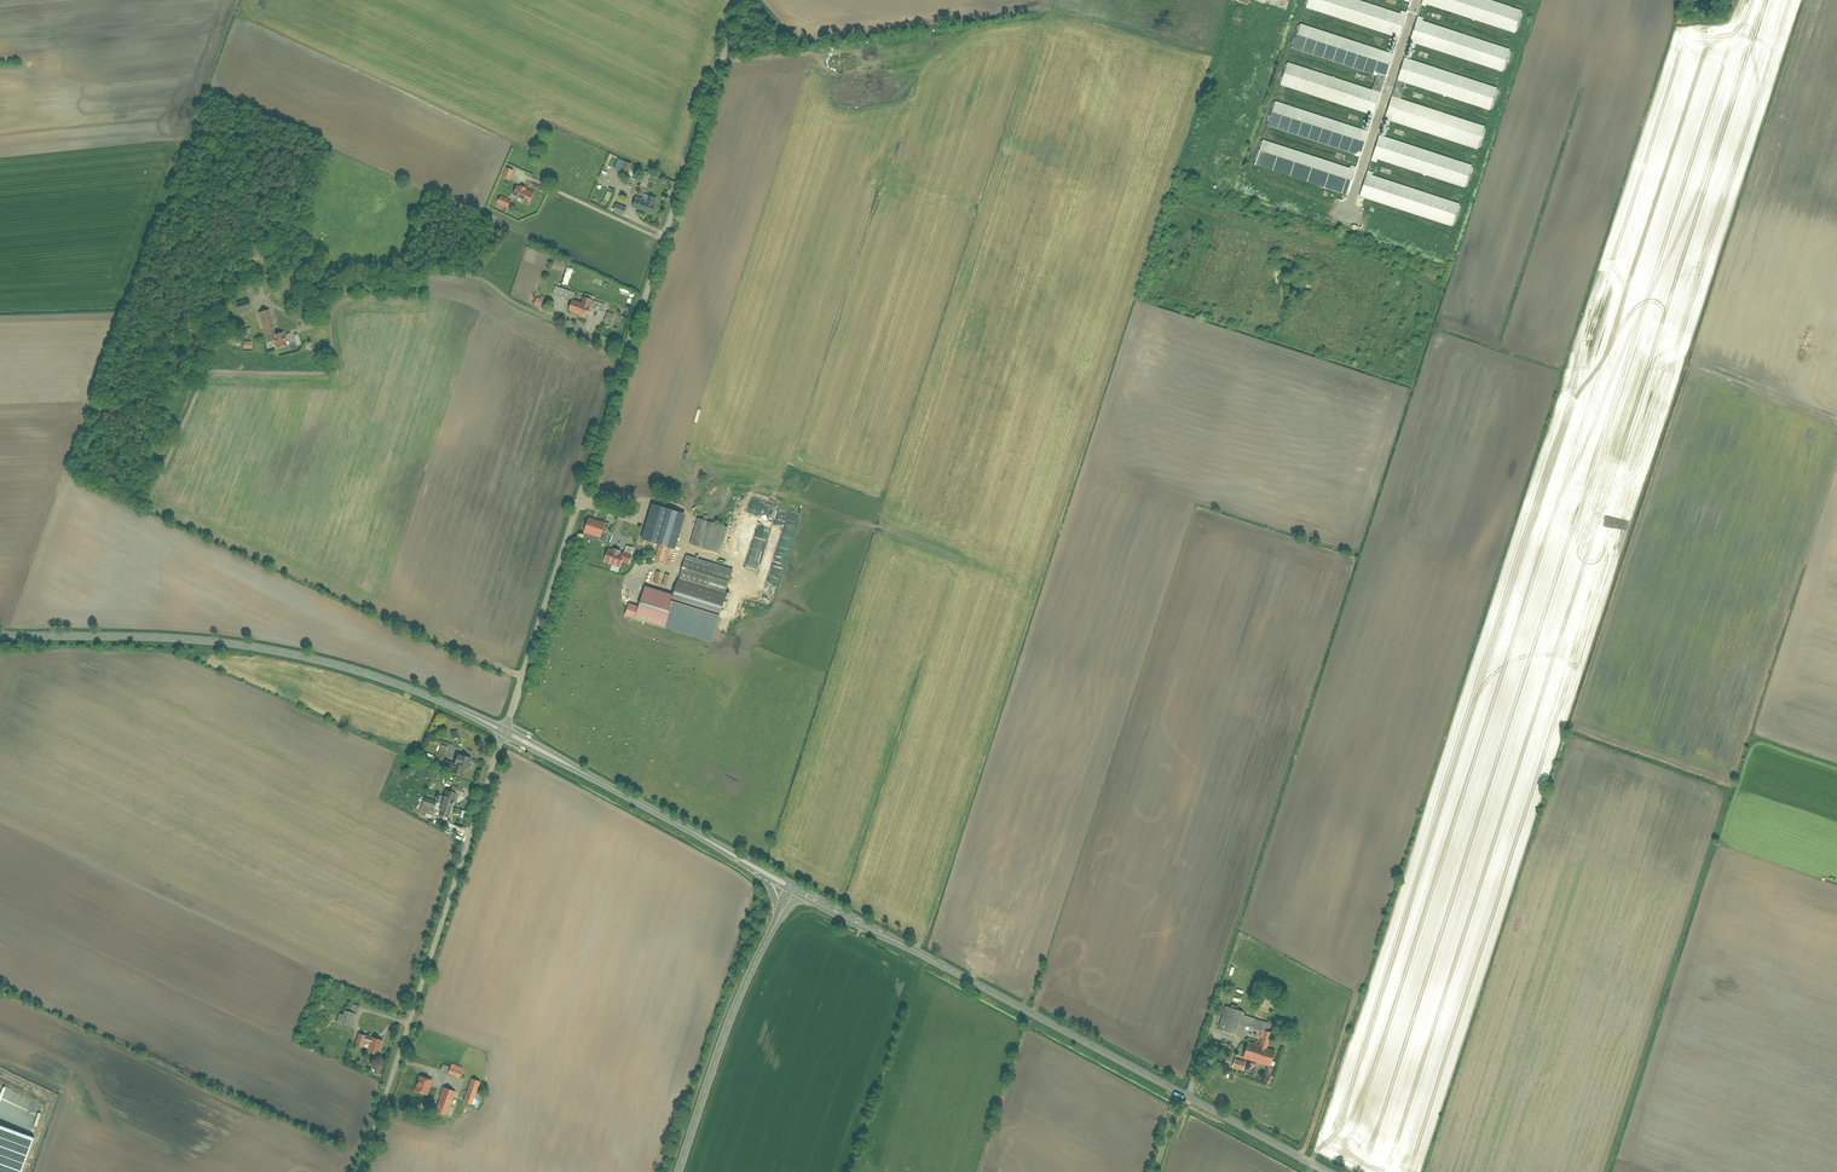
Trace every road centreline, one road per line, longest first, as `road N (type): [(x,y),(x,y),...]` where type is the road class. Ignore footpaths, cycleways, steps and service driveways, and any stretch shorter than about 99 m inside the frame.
road 1 (unclassified): [(742,0),(504,731)]
road 2 (tertiary): [(1328,1171),(794,889)]
road 3 (tertiary): [(504,731),(398,684),(282,652),(165,638),(0,636)]
road 4 (unclassified): [(504,731),(361,1171)]
road 5 (tertiary): [(750,864),(504,731)]
road 6 (tertiary): [(679,1171),(734,1012),(780,914)]
road 7 (residential): [(0,997),(16,999),(35,984),(72,890)]

